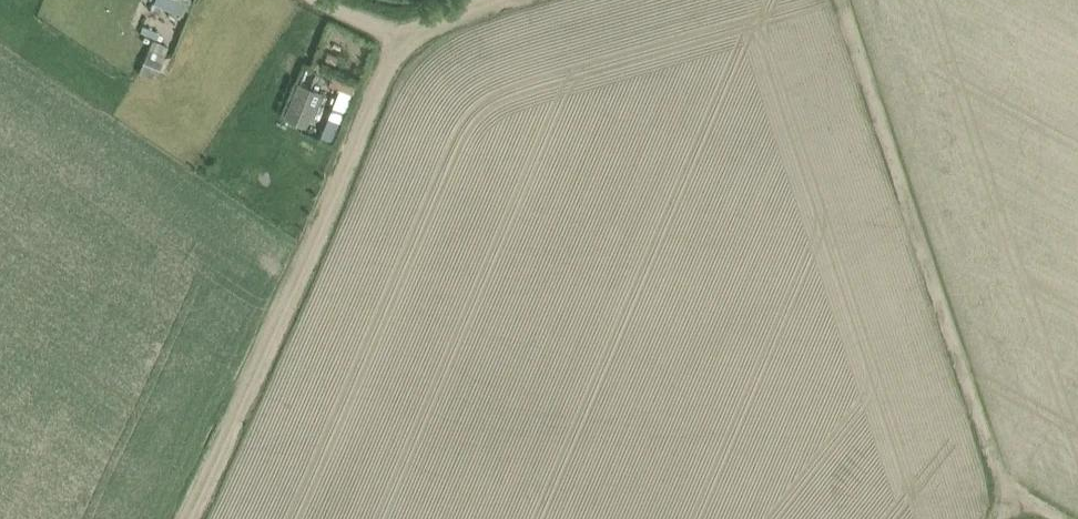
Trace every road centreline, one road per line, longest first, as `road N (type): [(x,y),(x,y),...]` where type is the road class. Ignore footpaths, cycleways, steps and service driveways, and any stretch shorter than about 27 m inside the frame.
road 1 (track): [(1015,497),(999,479),(926,271),(848,0)]
road 2 (track): [(191,518),(237,428),(389,33)]

